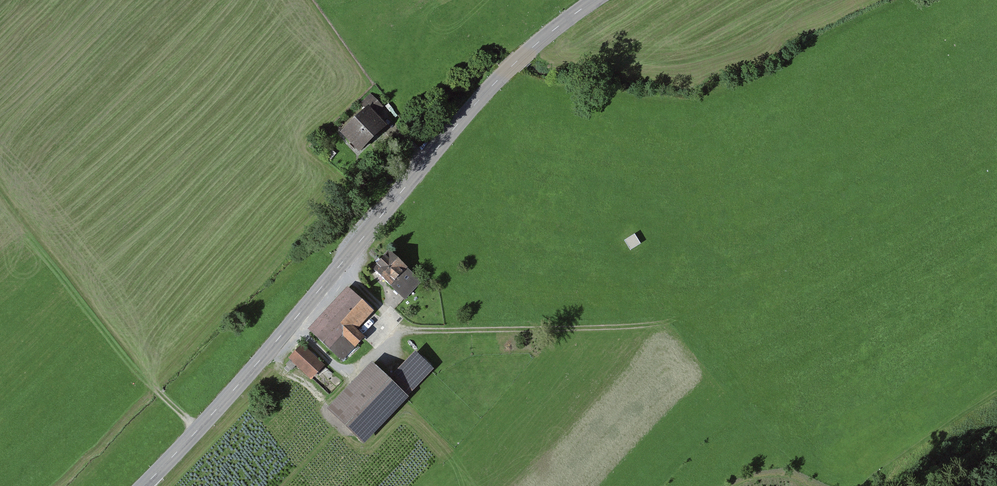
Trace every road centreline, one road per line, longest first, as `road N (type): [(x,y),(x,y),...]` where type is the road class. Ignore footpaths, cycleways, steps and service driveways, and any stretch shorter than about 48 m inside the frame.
road 1 (secondary): [(595,0),(467,113),(143,485)]
road 2 (track): [(339,266),(408,330),(670,321)]

